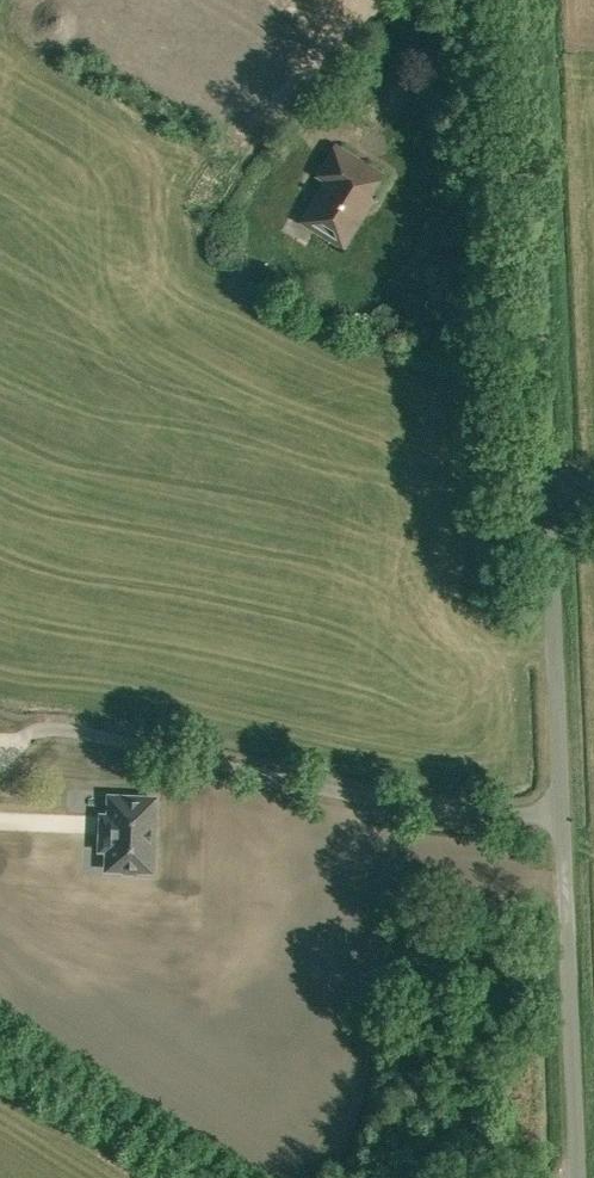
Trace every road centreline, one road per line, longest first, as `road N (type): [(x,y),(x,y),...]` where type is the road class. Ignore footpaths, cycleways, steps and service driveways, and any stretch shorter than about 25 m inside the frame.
road 1 (unclassified): [(578,1177),(530,0)]

